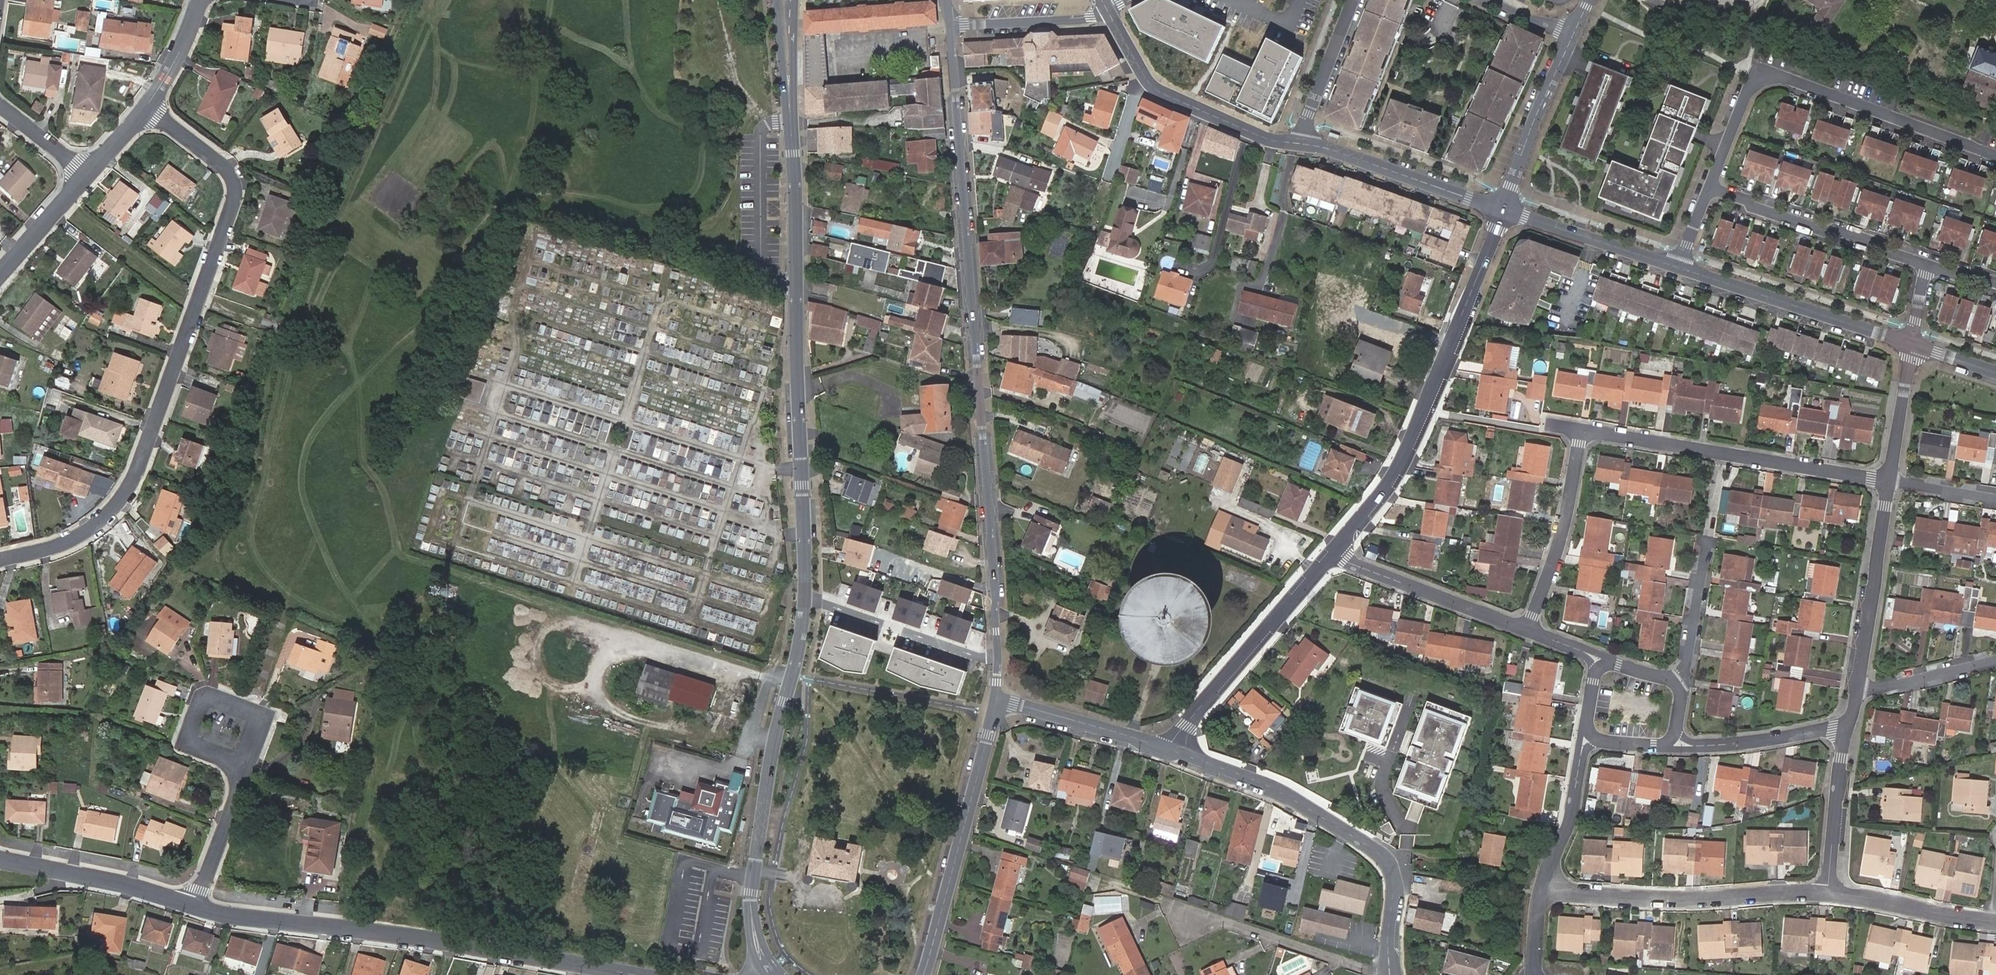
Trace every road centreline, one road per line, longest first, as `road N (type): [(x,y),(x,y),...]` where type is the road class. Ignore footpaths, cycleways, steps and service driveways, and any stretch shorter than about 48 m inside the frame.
road 1 (residential): [(948,25),(996,700)]
road 2 (residential): [(149,109),(240,179),(154,439),(124,508),(76,542),(0,558)]
road 3 (residential): [(196,906),(454,940),(636,974)]
road 4 (tertiary): [(769,969),(757,947),(751,892),(773,746),(801,637),(804,543)]
road 5 (tertiary): [(791,120),(804,543)]
road 6 (residential): [(1332,552),(1394,488),(1502,208)]
road 7 (residential): [(1709,187),(1751,82),(1780,76),(1995,155)]
road 8 (residential): [(1390,974),(1396,887),(1377,848),(1165,749)]
road 9 (residential): [(1889,479),(1588,433)]
road 10 (residential): [(1542,889),(1690,899),(1827,895)]
road 11 (tertiary): [(923,974),(996,700)]
road 12 (residential): [(1165,749),(1332,552)]
road 13 (residential): [(1677,267),(1912,344)]
road 14 (residential): [(1709,187),(1925,265)]
road 15 (residential): [(1390,974),(1218,920),(1186,920)]
road 16 (residential): [(1300,143),(1502,208)]
road 17 (residential): [(1857,688),(1889,479)]
road 18 (residential): [(1332,552),(1527,629)]
road 19 (residential): [(1588,433),(1566,538),(1527,629)]
road 20 (residential): [(0,858),(196,906)]
road 21 (residential): [(1502,208),(1572,36)]
road 22 (residential): [(1502,208),(1677,267)]
road 23 (residential): [(1670,739),(1735,745),(1847,727)]
road 24 (residential): [(1165,749),(996,700)]
road 25 (residential): [(245,768),(265,716),(205,691),(188,741)]
road 26 (residential): [(1827,895),(1995,922)]
road 27 (residential): [(1827,895),(1847,727)]
road 28 (residential): [(1148,81),(1250,131),(1300,143)]
road 29 (residential): [(1591,735),(1542,889)]
road 30 (residential): [(1106,9),(1083,21),(948,25)]
road 31 (residential): [(1675,685),(1708,536)]
road 32 (residential): [(1300,143),(1353,0)]
road 33 (residential): [(196,906),(245,768)]
road 34 (residential): [(1857,688),(1995,668)]
road 35 (residential): [(95,174),(0,273)]
road 36 (residential): [(1889,479),(1912,344)]
road 37 (residential): [(208,0),(149,109)]

